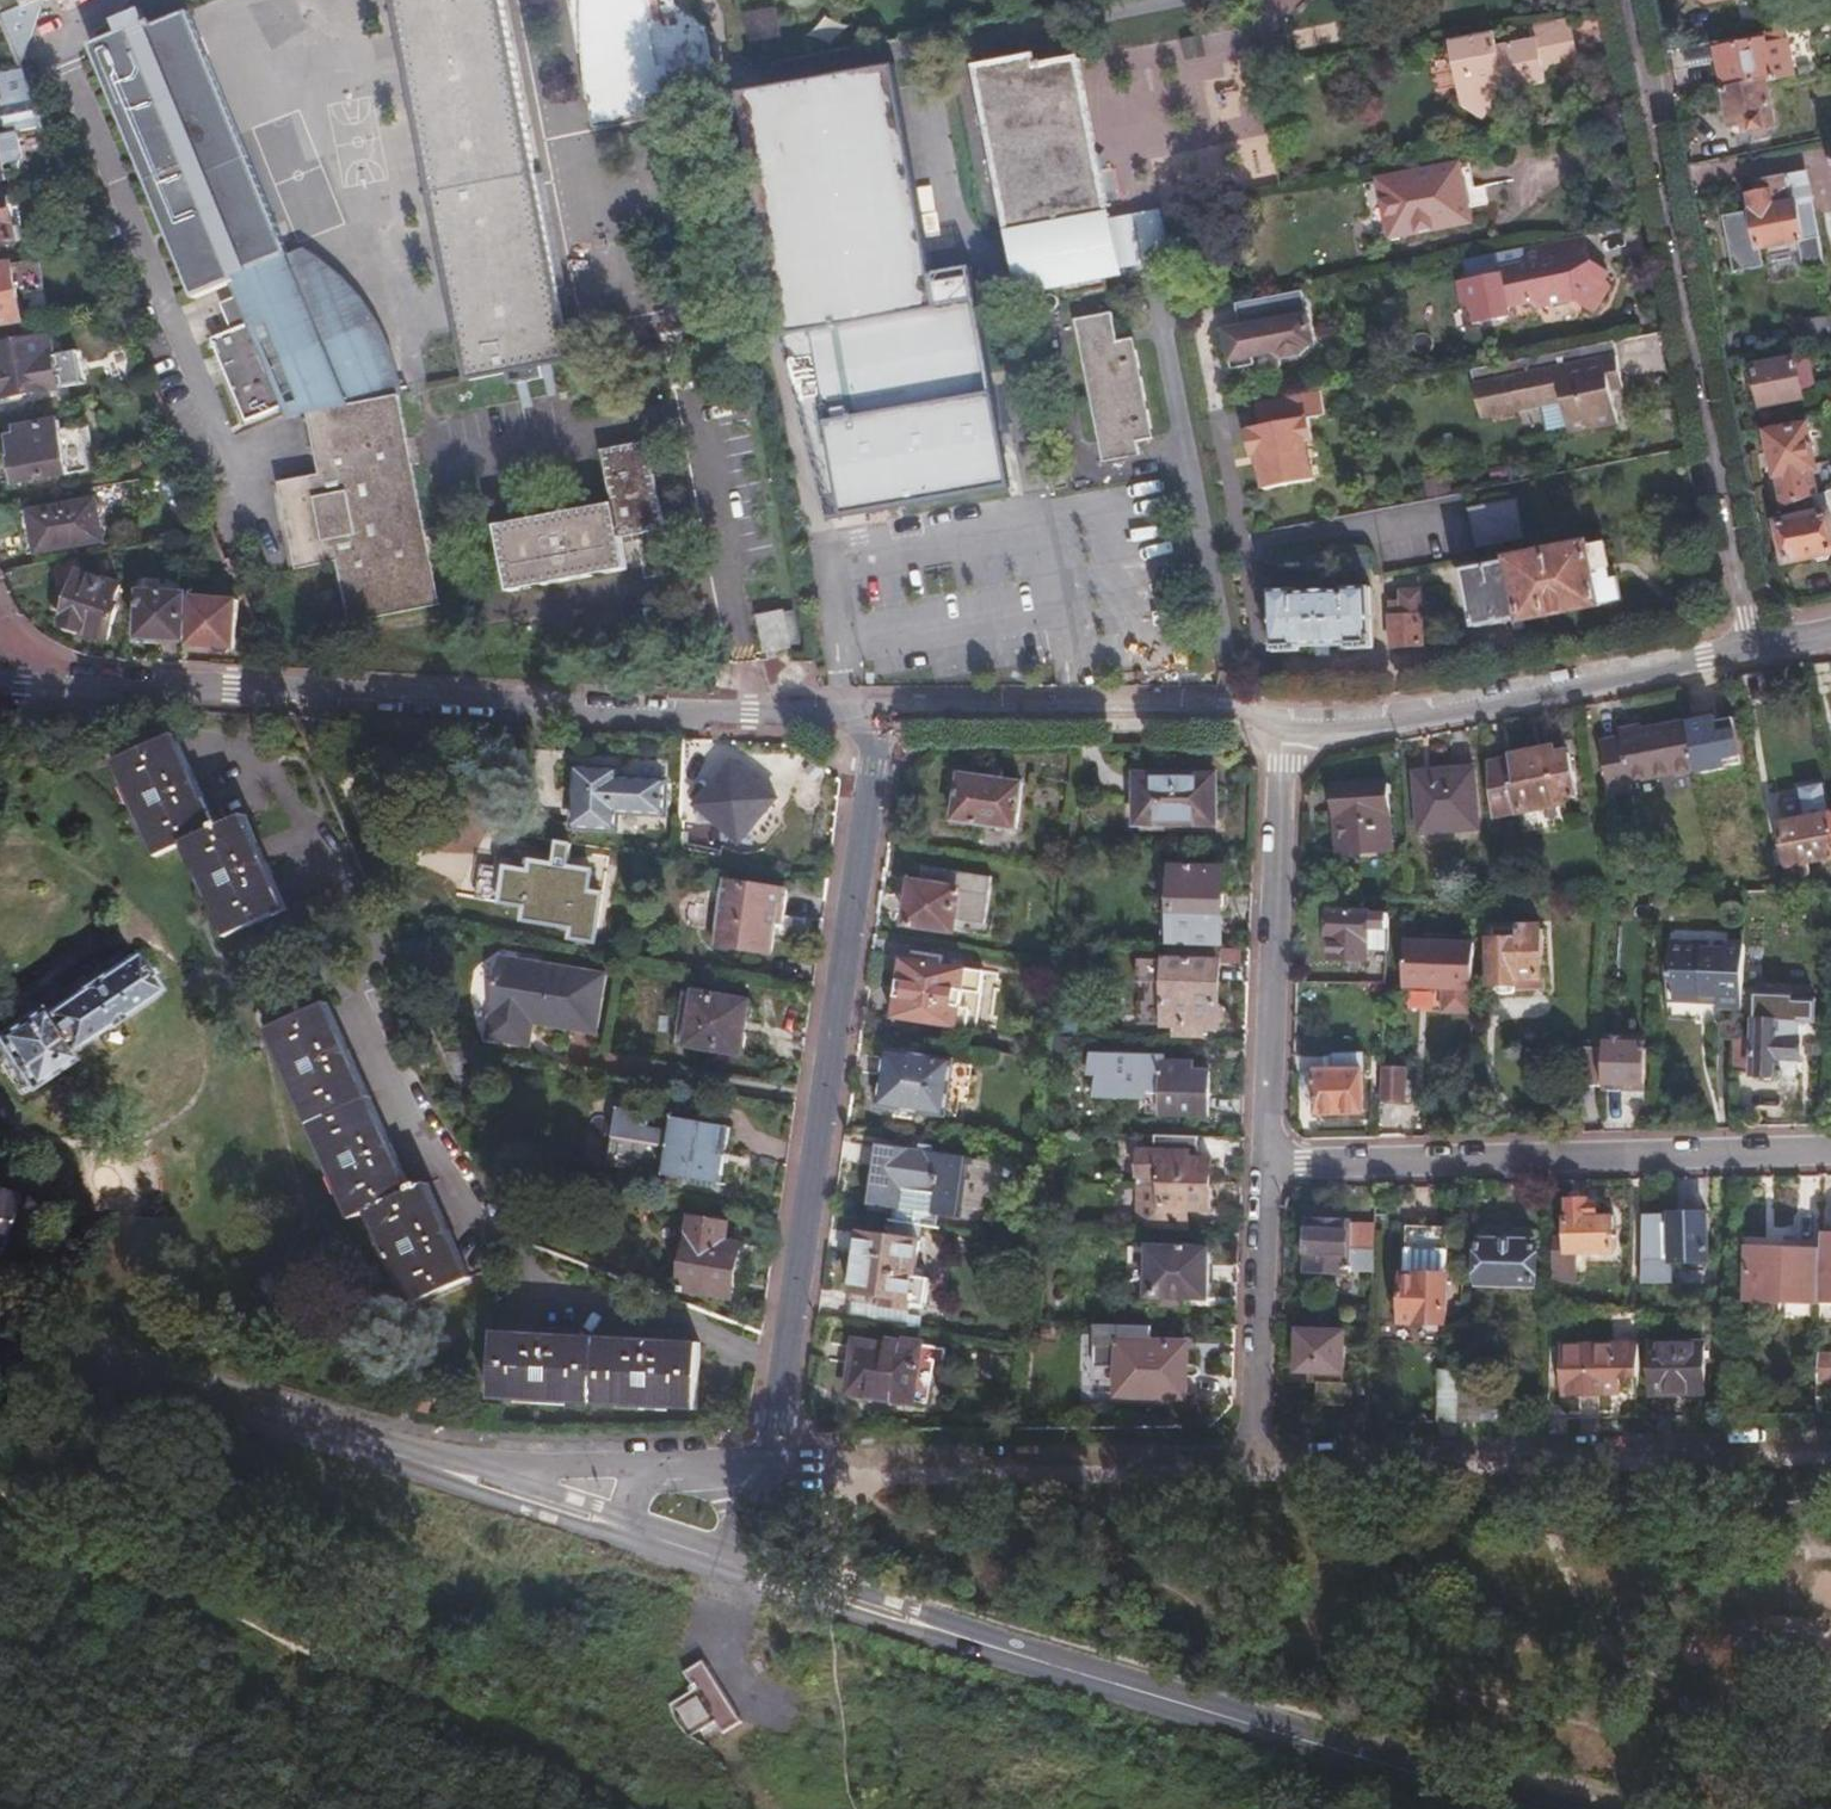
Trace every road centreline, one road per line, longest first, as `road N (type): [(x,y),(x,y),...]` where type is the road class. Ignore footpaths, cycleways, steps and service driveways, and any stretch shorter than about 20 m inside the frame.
road 1 (tertiary): [(0,679),(526,702),(557,715),(666,720),(685,712),(871,717)]
road 2 (tertiary): [(1511,1808),(738,1567)]
road 3 (residential): [(871,717),(873,765),(771,1459)]
road 4 (residential): [(1755,648),(1633,0)]
road 5 (residential): [(1255,1448),(1830,1434)]
road 6 (residential): [(1830,1149),(1267,1161)]
road 7 (residential): [(771,1459),(1255,1448)]
road 8 (tertiary): [(0,1332),(452,1476)]
road 9 (tertiary): [(1289,724),(1373,727),(1755,648)]
road 10 (residential): [(1289,724),(1267,1161)]
road 11 (tertiary): [(871,717),(1234,714),(1289,724)]
road 12 (track): [(297,1640),(547,1755),(640,1808)]
road 13 (residential): [(1267,1161),(1255,1448)]
road 14 (residential): [(638,1466),(452,1476)]
road 15 (track): [(0,1489),(62,1522),(147,1584)]
road 16 (tertiary): [(617,1529),(452,1476)]
road 17 (track): [(147,1584),(297,1640)]
road 18 (residential): [(771,1459),(638,1466)]
road 19 (tertiary): [(738,1567),(617,1529)]

